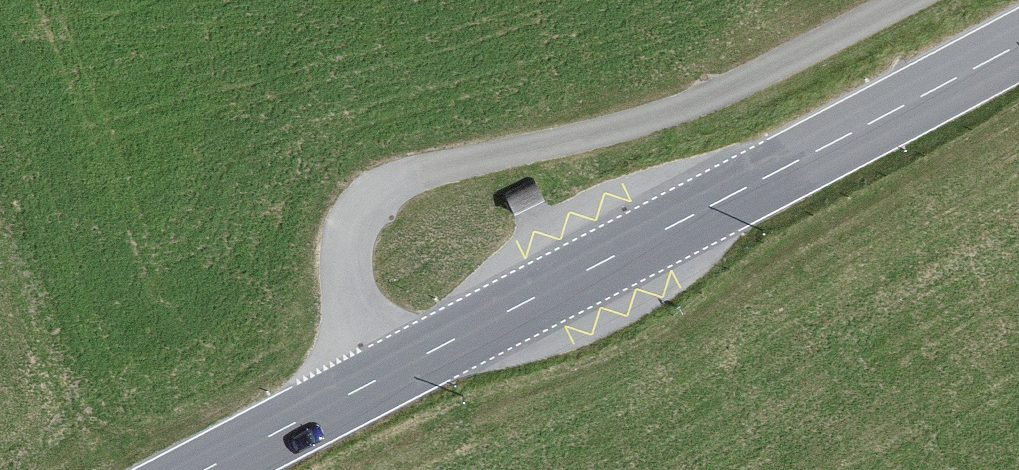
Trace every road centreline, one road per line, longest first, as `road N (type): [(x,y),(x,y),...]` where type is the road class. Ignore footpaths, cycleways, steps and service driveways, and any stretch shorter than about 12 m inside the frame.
road 1 (secondary): [(1018,47),(204,469)]
road 2 (track): [(390,371),(353,296),(341,251),(352,208),(402,181),(728,90),(897,0)]

